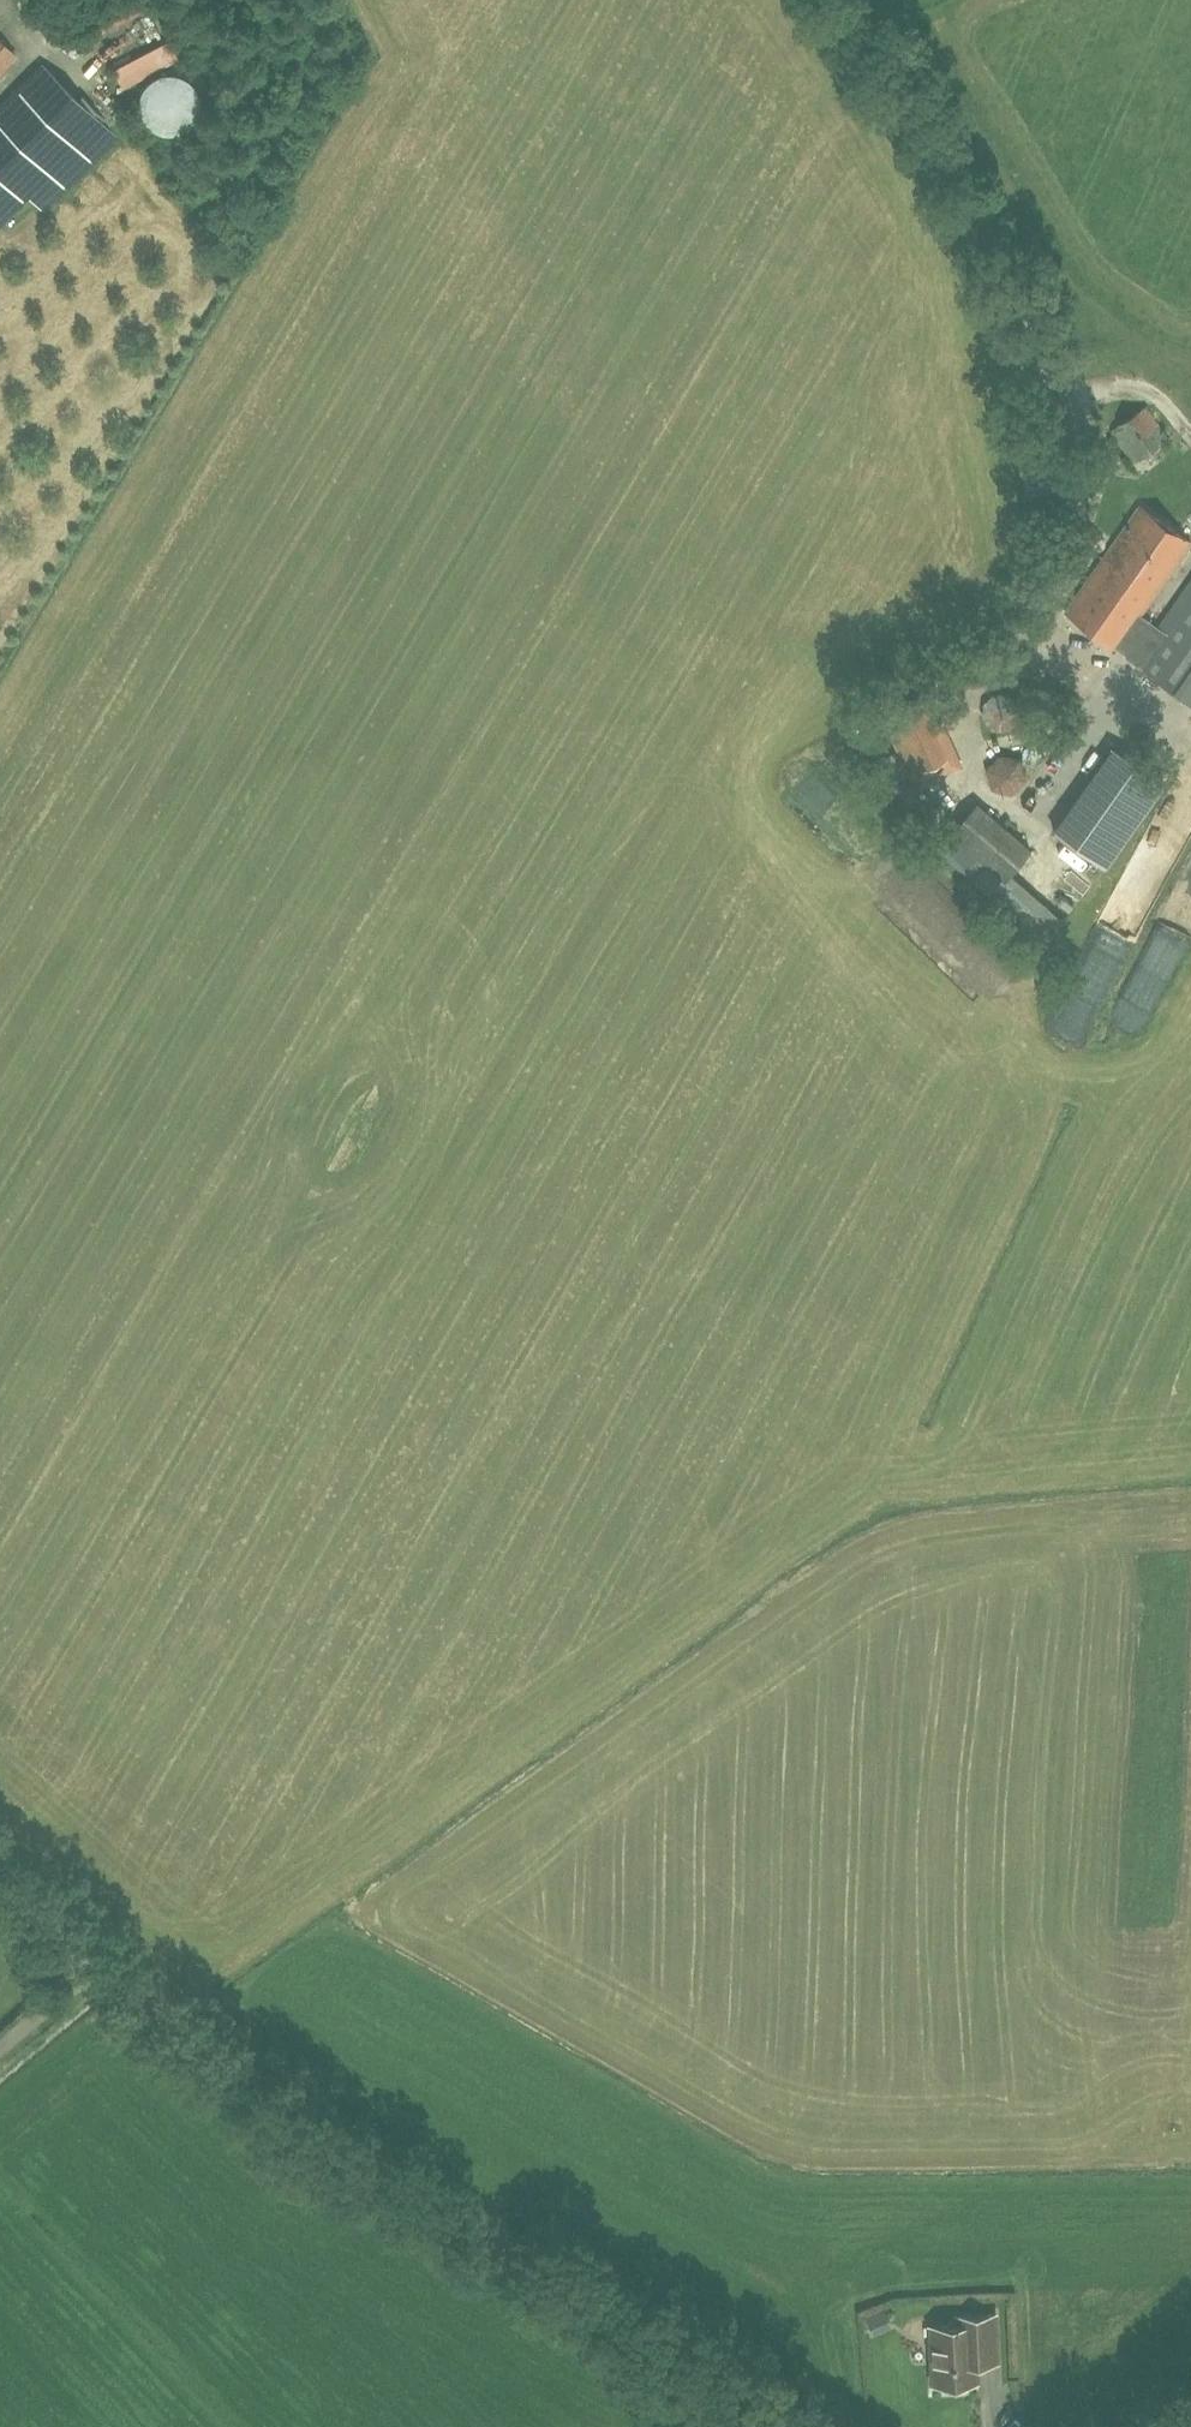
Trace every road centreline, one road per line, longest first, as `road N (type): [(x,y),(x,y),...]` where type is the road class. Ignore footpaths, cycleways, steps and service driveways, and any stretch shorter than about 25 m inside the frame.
road 1 (unclassified): [(820,2426),(329,2150),(245,2090),(0,1871)]
road 2 (unclassified): [(1071,385),(862,0)]

